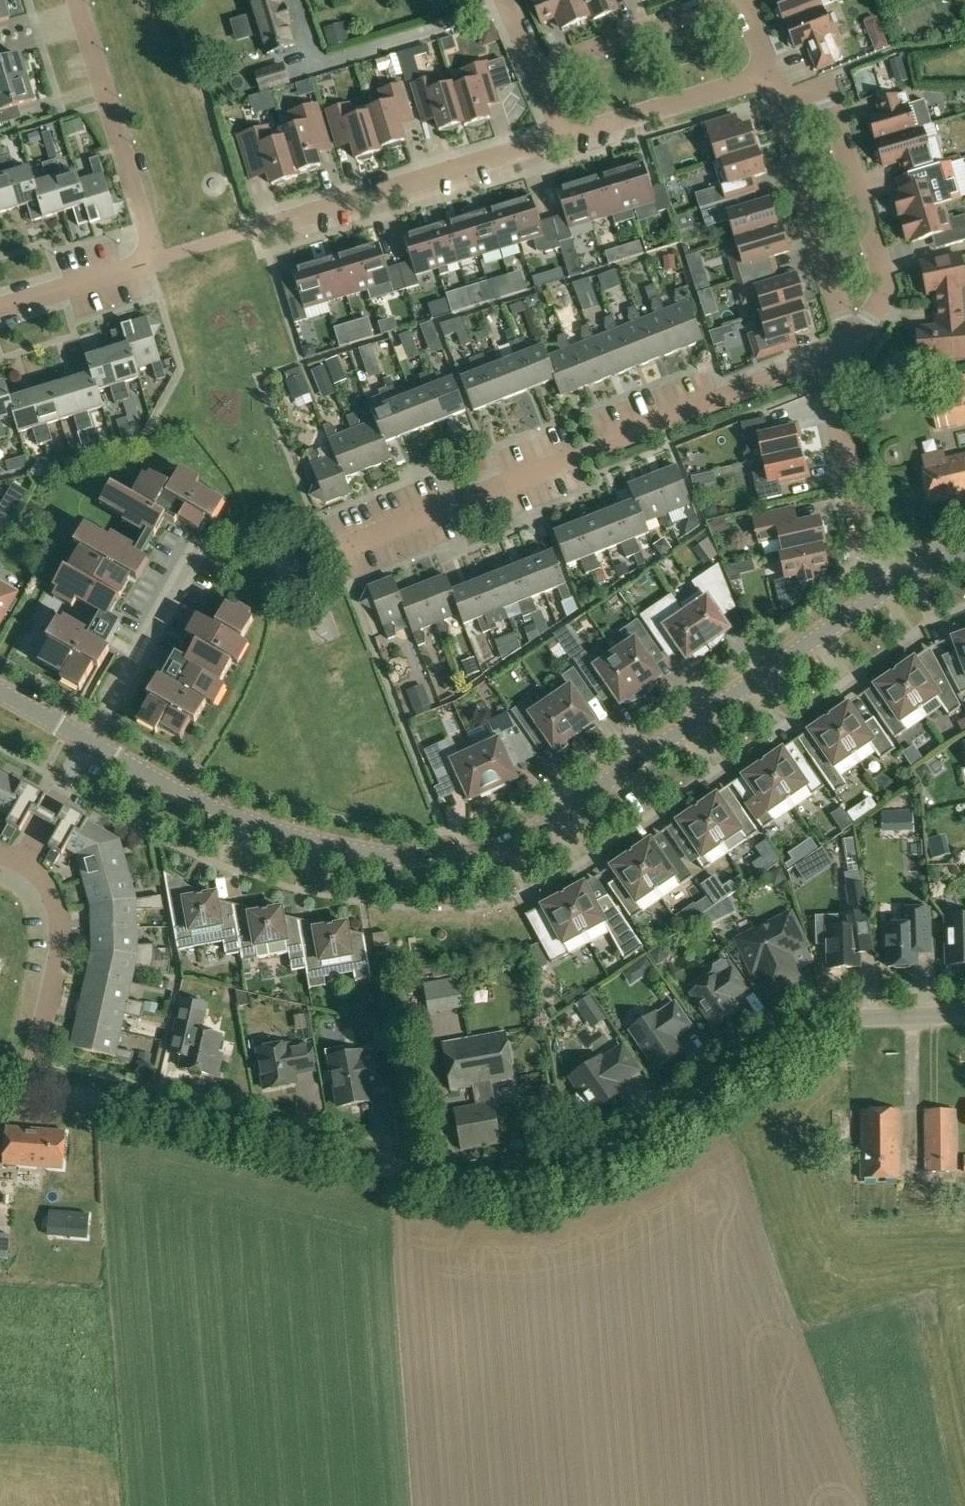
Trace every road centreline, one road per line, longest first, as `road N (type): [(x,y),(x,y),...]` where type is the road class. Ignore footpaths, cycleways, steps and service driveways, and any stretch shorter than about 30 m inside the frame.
road 1 (unclassified): [(27,1087),(477,1193),(507,1193),(592,1174),(817,1020),(964,1012)]
road 2 (residential): [(91,743),(270,829),(391,857),(472,855),(539,829),(886,590)]
road 3 (residential): [(339,553),(822,363)]
road 4 (residential): [(0,311),(156,260),(77,0)]
road 5 (residential): [(853,347),(885,287),(869,210),(823,84),(776,94)]
road 6 (residential): [(252,232),(561,142)]
road 7 (residential): [(853,347),(776,94)]
road 8 (residential): [(27,860),(52,892),(60,931),(27,1087)]
road 9 (residential): [(886,590),(872,571),(822,363)]
road 10 (residential): [(91,743),(200,542)]
road 11 (residential): [(561,142),(769,74)]
road 12 (residential): [(728,0),(537,71)]
road 13 (residential): [(27,860),(91,743)]

